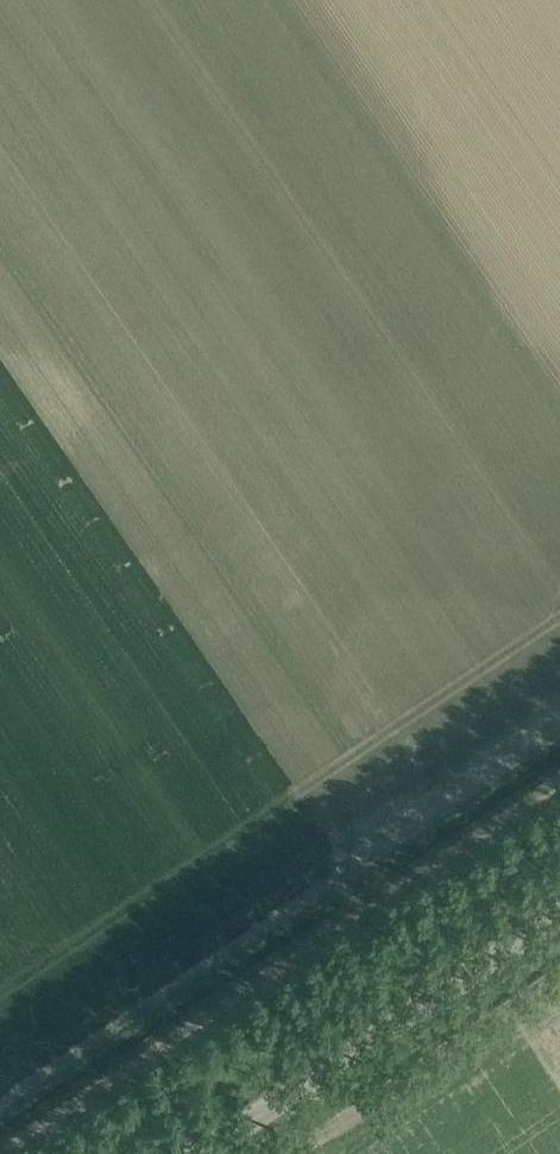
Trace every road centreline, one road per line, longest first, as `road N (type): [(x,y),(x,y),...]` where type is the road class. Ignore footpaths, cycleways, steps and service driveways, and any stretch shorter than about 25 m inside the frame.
road 1 (unclassified): [(203,1153),(559,916)]

